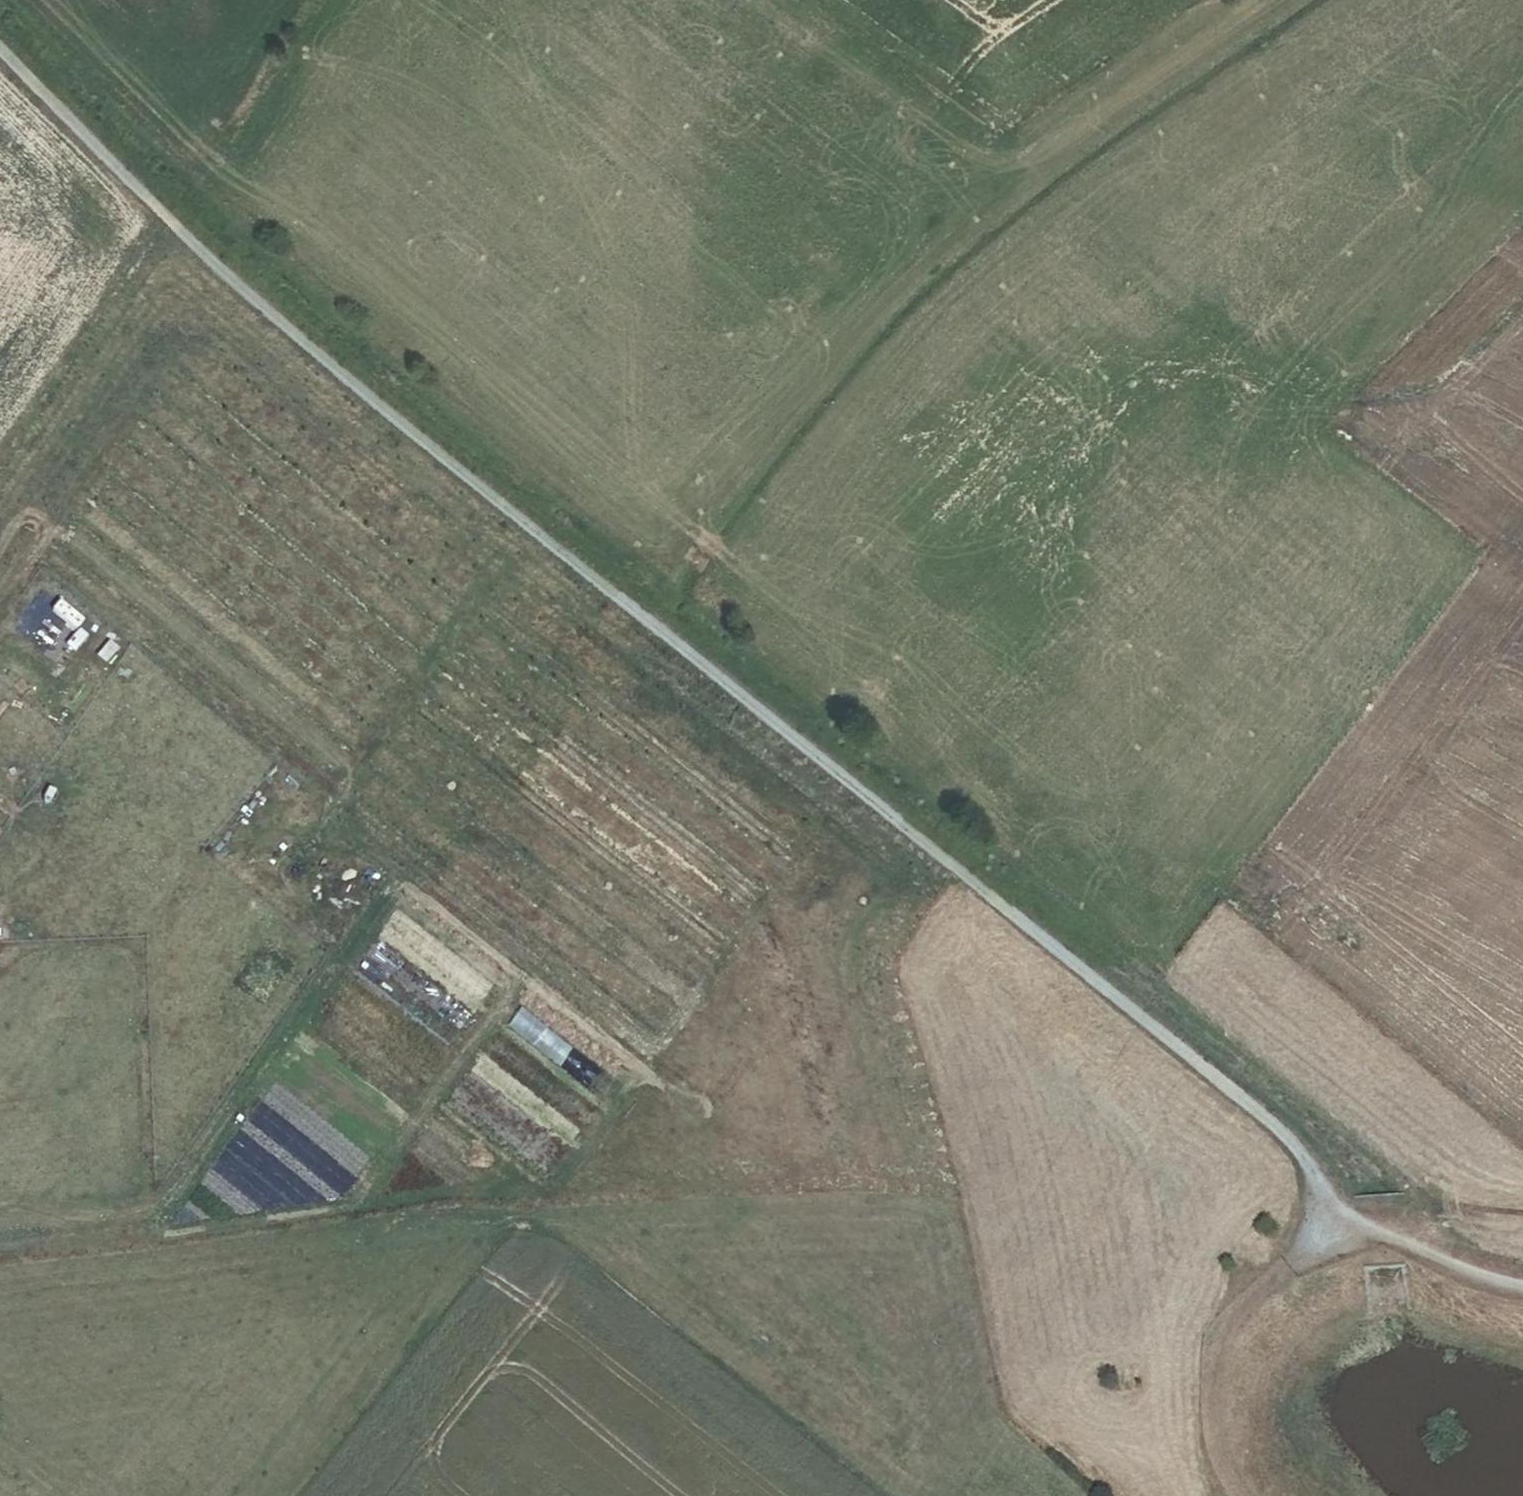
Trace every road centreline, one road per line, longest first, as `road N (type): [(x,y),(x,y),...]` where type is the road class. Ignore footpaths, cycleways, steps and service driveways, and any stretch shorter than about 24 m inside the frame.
road 1 (track): [(0,53),(203,253),(411,435),(1267,1120),(1317,1185),(1336,1240),(1376,1235),(1522,1288)]
road 2 (track): [(1336,1240),(1236,1322),(1212,1378),(1211,1436),(1232,1495)]

